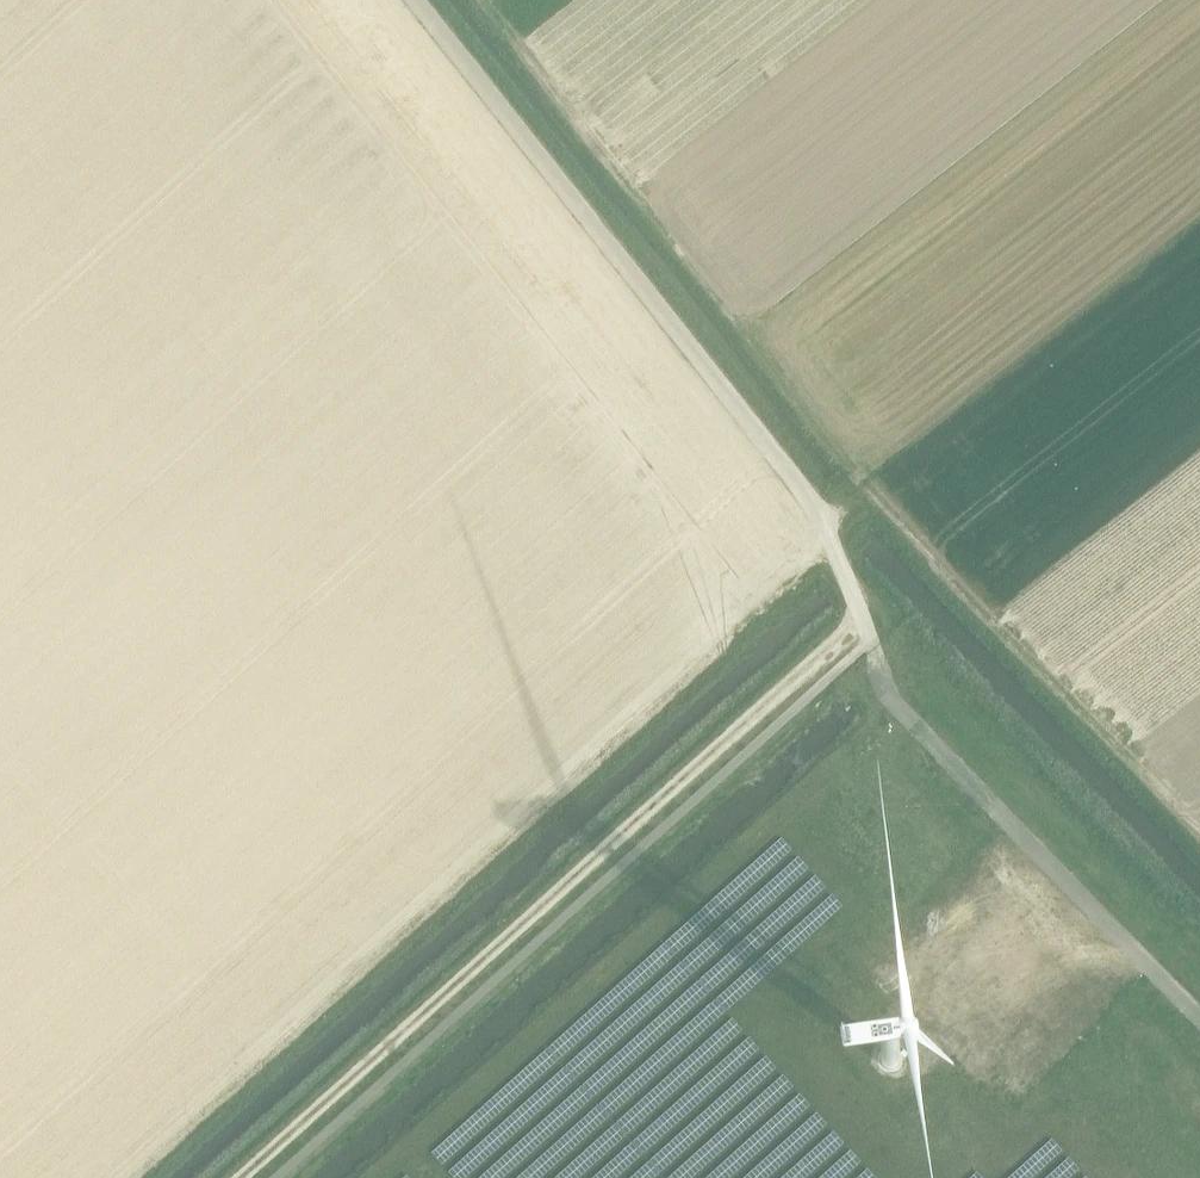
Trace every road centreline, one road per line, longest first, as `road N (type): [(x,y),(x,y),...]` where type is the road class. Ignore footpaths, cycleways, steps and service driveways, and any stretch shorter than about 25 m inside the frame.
road 1 (track): [(238,1177),(861,617)]
road 2 (track): [(872,640),(806,494),(416,0)]

